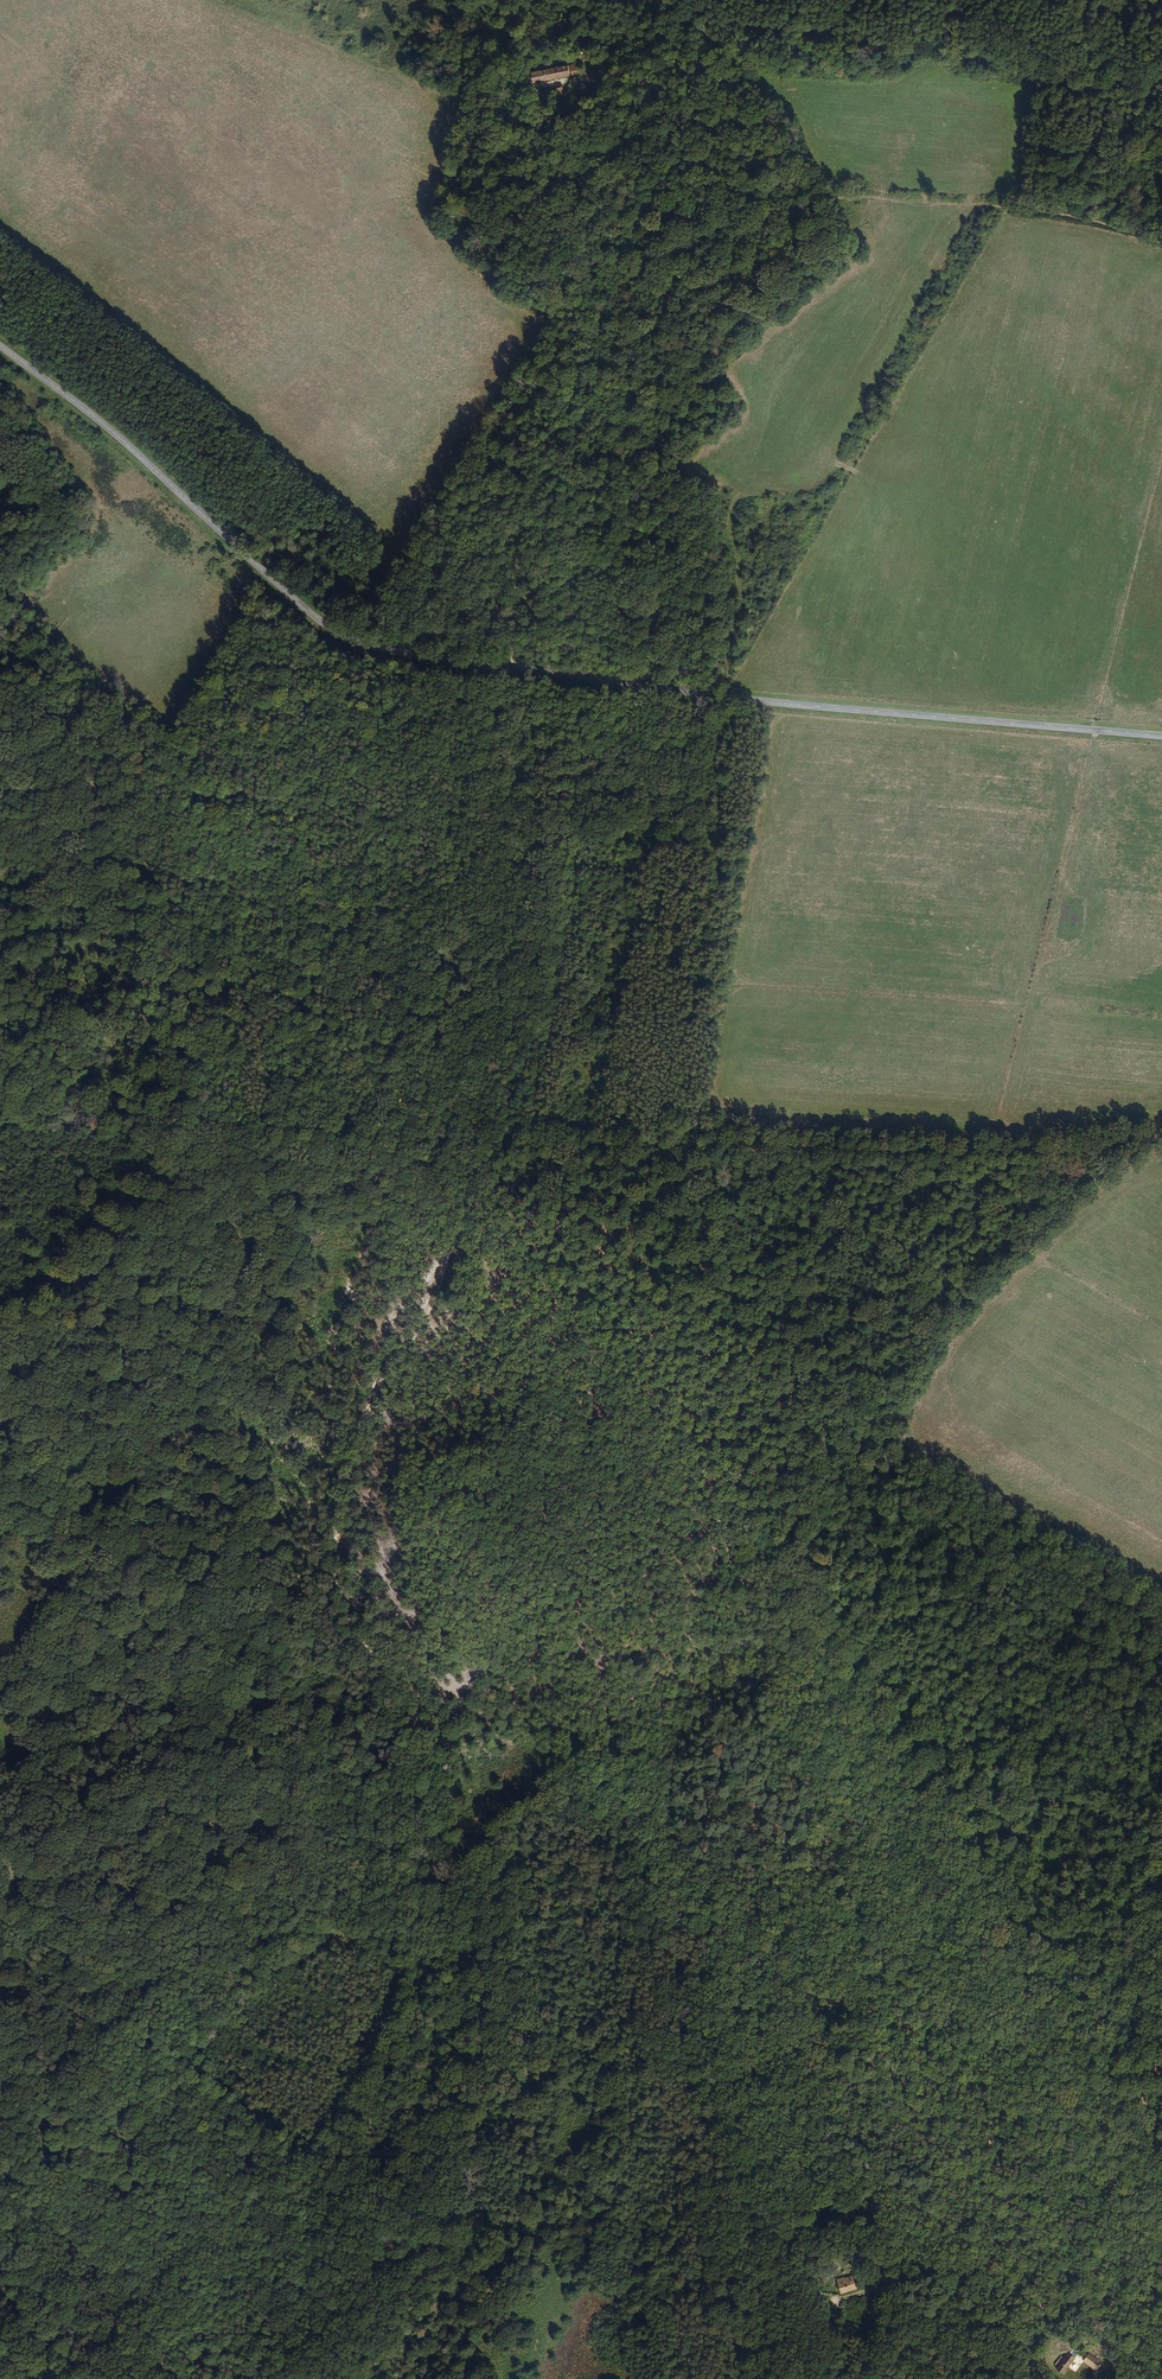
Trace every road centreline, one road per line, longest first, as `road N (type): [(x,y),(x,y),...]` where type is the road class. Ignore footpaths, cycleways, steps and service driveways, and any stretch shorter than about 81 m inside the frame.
road 1 (track): [(322,2378),(322,2314),(363,2080),(441,1882),(408,1693),(332,1568),(338,1486),(401,1339),(466,1138),(451,984),(502,661),(550,467),(601,362),(570,198),(593,86),(654,33),(652,0)]
road 2 (track): [(466,1138),(1097,1148),(914,1377),(805,1589),(1161,2160)]
road 3 (secondary): [(1161,735),(795,705),(335,632),(98,421),(0,348)]
road 4 (track): [(466,1138),(523,1253),(715,1509),(805,1589),(712,1684),(441,1882)]
road 5 (track): [(1049,2378),(987,2297),(933,2269),(850,2298)]

